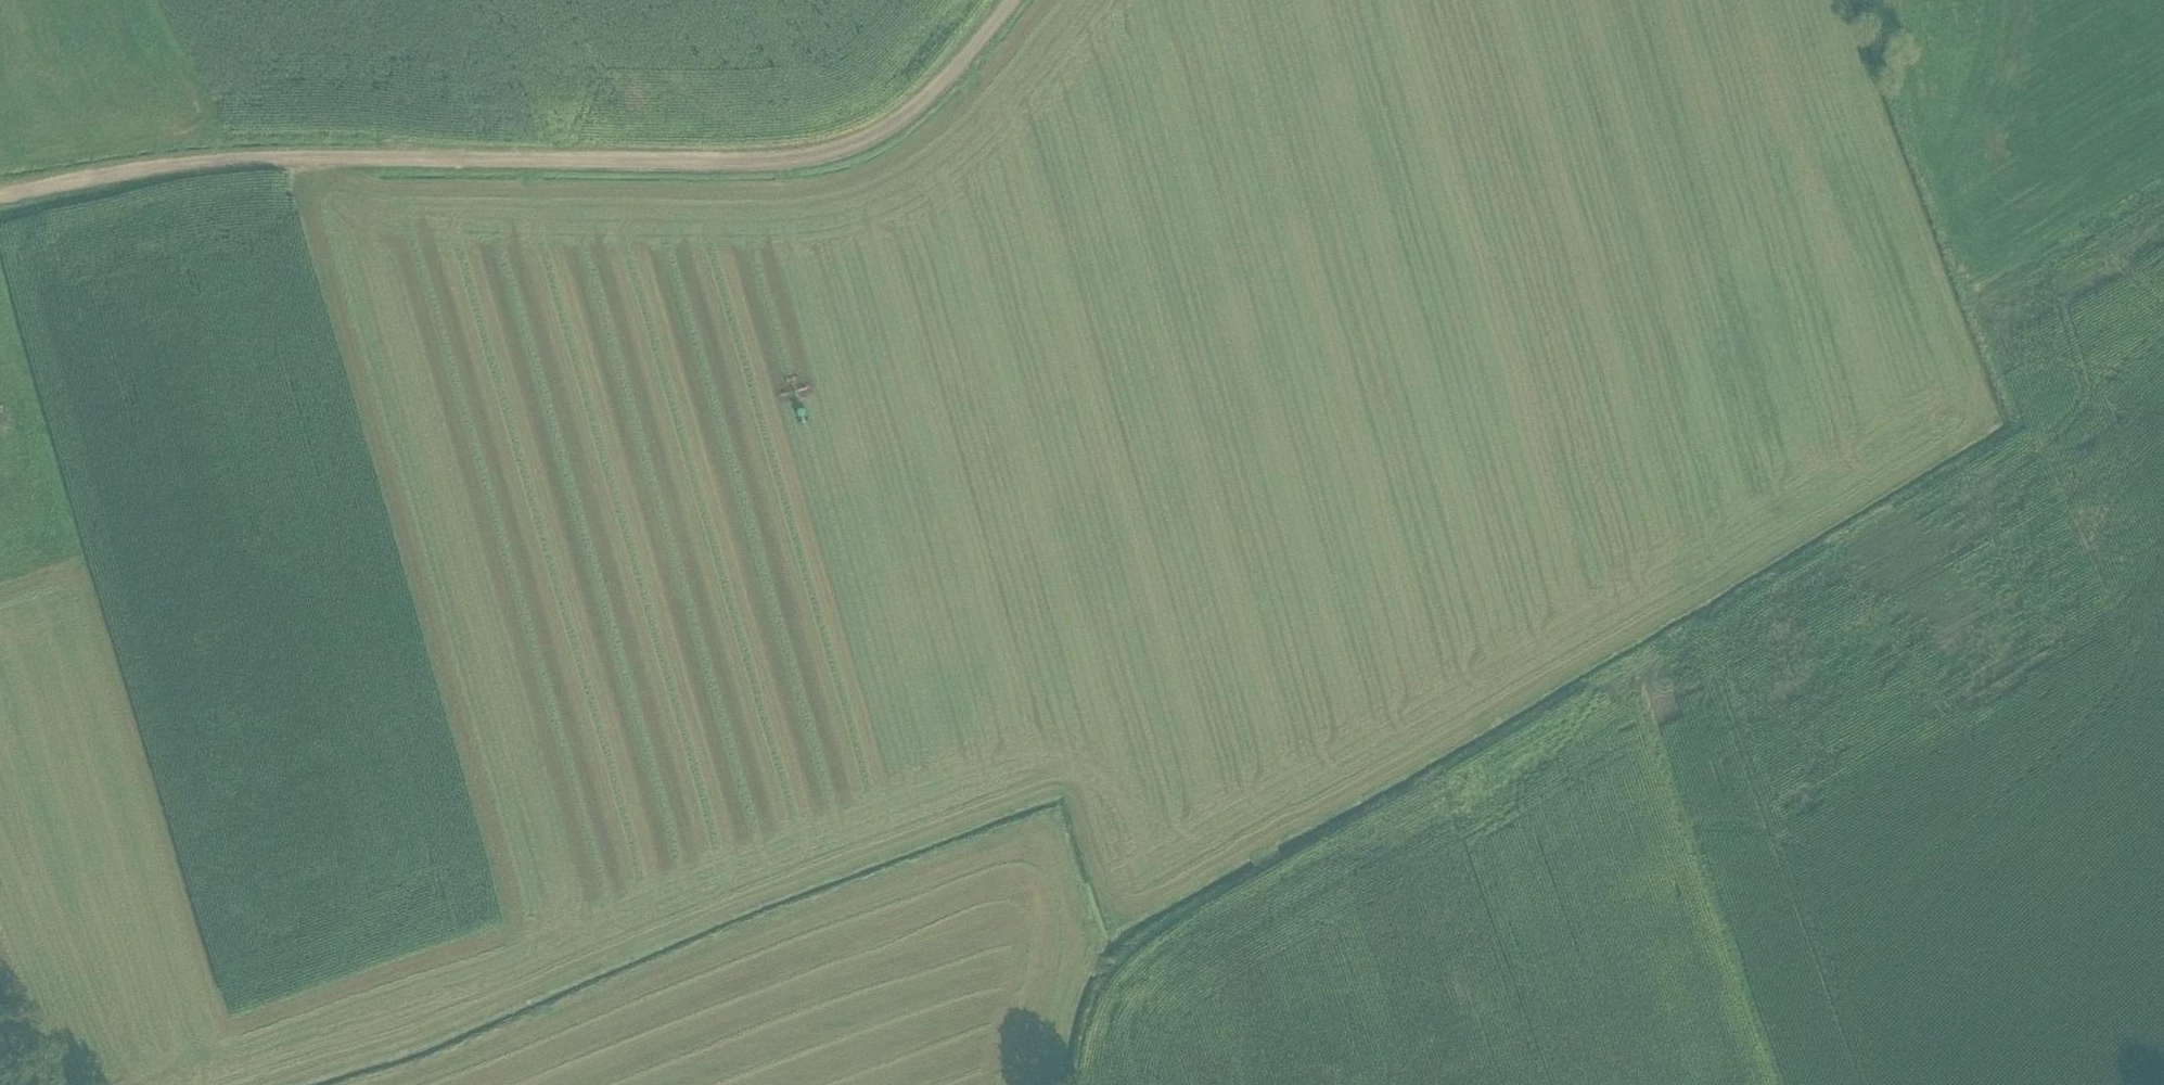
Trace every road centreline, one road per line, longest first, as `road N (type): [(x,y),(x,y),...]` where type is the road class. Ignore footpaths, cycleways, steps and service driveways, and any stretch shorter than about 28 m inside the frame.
road 1 (track): [(0,195),(239,161),(703,161),(833,153),(893,126),(1011,0)]

